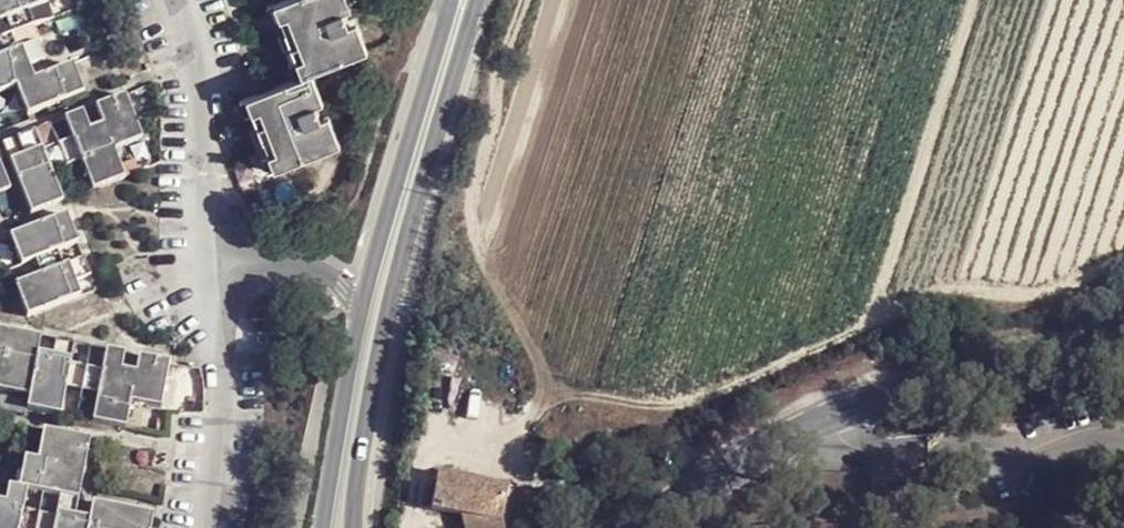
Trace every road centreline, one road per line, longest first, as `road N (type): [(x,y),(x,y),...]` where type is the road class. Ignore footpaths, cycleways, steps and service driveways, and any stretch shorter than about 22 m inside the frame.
road 1 (track): [(976,0),(870,323),(678,401),(552,400),(477,453)]
road 2 (secondary): [(352,527),(387,306),(474,0)]
road 3 (tertiary): [(625,527),(829,418),(1123,340)]
road 4 (track): [(527,0),(500,64),(469,200),(480,263),(559,400)]
road 5 (secondary): [(450,0),(362,299)]
road 6 (residential): [(216,258),(211,482),(203,527)]
road 7 (track): [(1123,259),(1036,296),(935,292),(870,323)]
road 8 (residential): [(177,0),(196,79),(216,258)]
road 9 (secondary): [(362,299),(317,527)]
road 10 (residential): [(362,299),(311,268),(216,258)]

